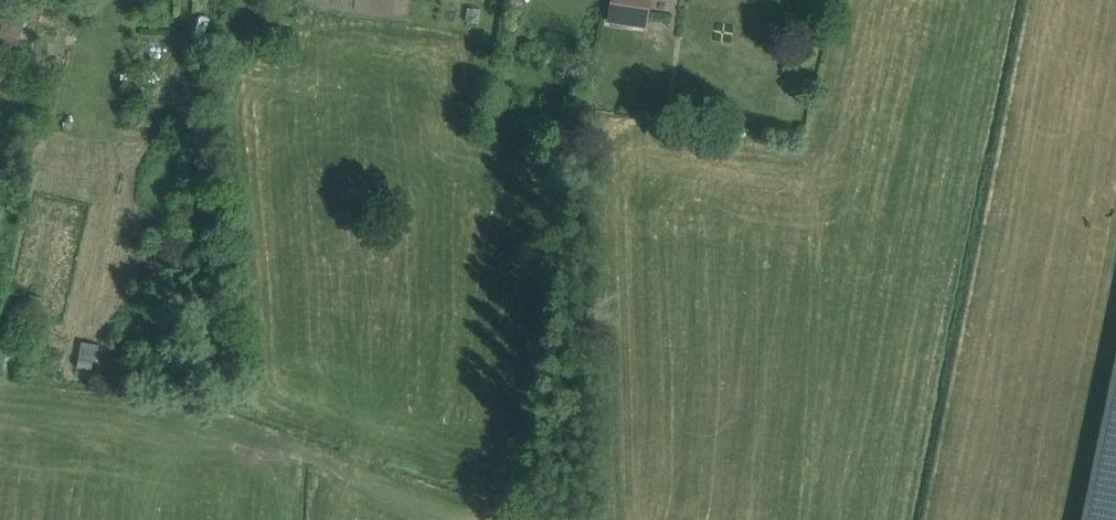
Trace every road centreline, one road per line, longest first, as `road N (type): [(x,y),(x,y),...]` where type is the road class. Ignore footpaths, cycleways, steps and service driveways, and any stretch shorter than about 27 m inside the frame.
road 1 (track): [(229,408),(210,0)]

